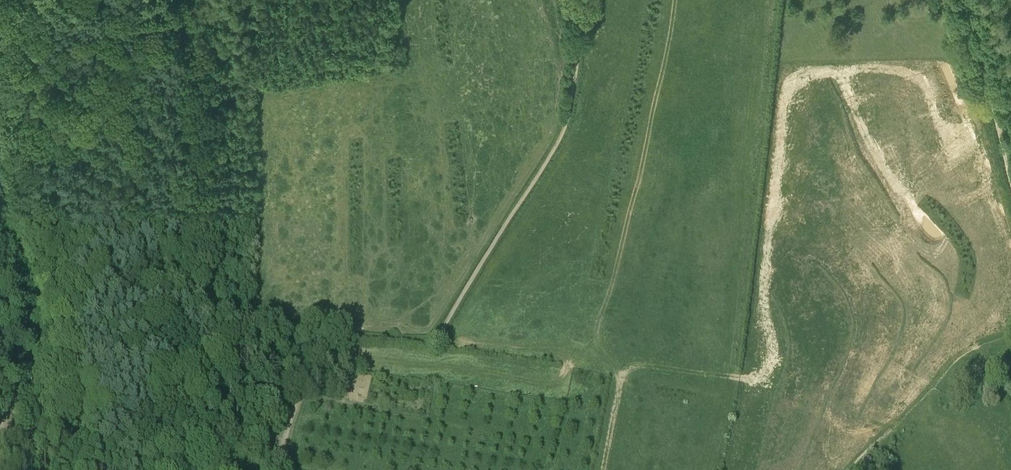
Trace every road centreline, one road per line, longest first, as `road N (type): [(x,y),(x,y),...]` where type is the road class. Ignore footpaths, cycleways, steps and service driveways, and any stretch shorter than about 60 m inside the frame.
road 1 (track): [(586,0),(562,136),(439,335),(426,343),(358,339),(332,350),(308,375),(282,448)]
road 2 (track): [(1010,183),(967,0)]

